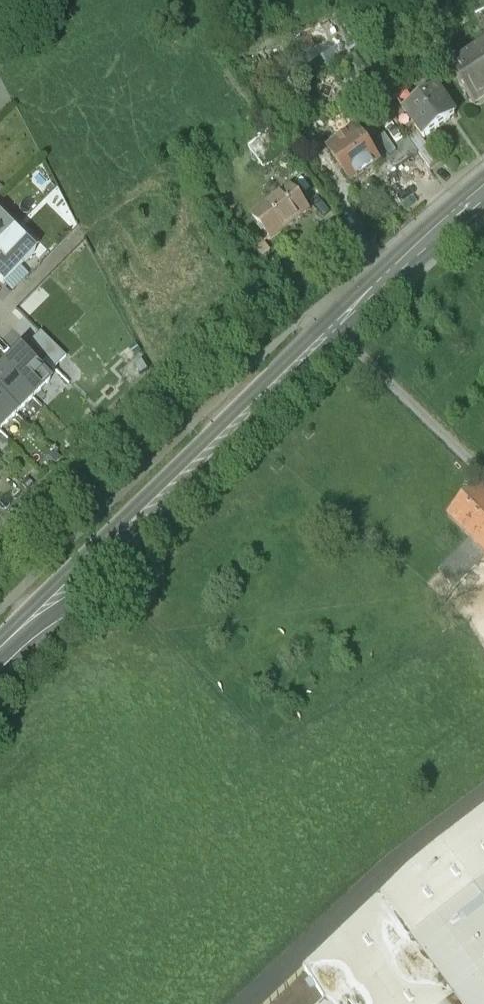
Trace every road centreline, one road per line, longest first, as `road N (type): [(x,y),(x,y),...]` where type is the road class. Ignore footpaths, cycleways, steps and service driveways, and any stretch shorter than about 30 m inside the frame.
road 1 (secondary): [(483,193),(329,327),(0,645)]

